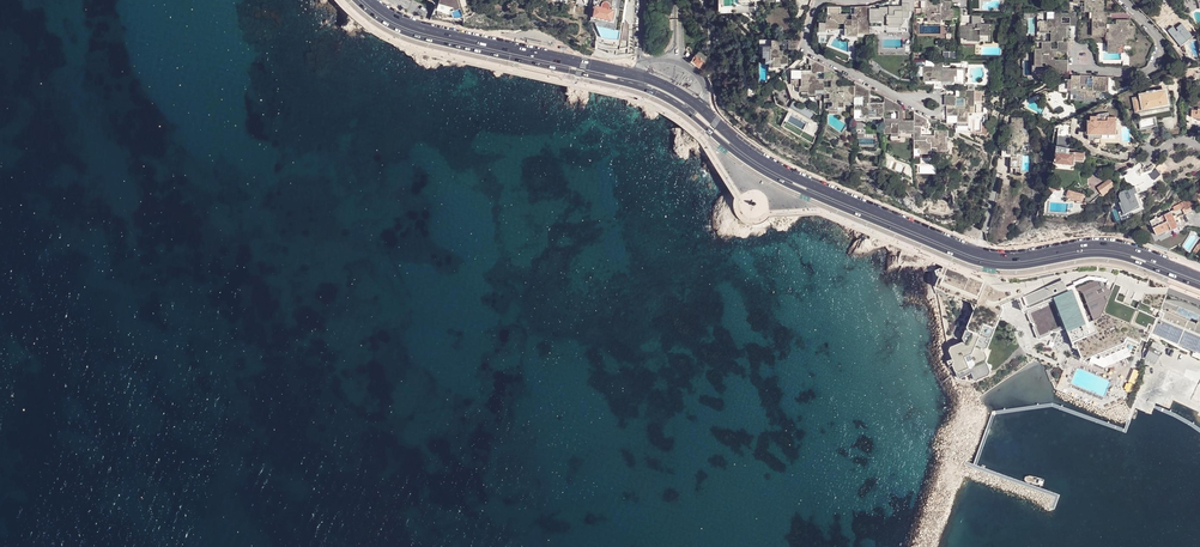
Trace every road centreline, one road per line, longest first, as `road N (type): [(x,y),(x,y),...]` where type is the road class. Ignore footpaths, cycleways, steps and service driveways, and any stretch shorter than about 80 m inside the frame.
road 1 (secondary): [(688,113),(766,174),(975,262),(1019,267),(1110,255),(1199,287)]
road 2 (secondary): [(1199,277),(1110,246),(1018,258),(977,253),(770,165),(698,106)]
road 3 (secondary): [(355,0),(422,38),(633,85)]
road 4 (secondary): [(636,76),(427,30),(369,0)]

